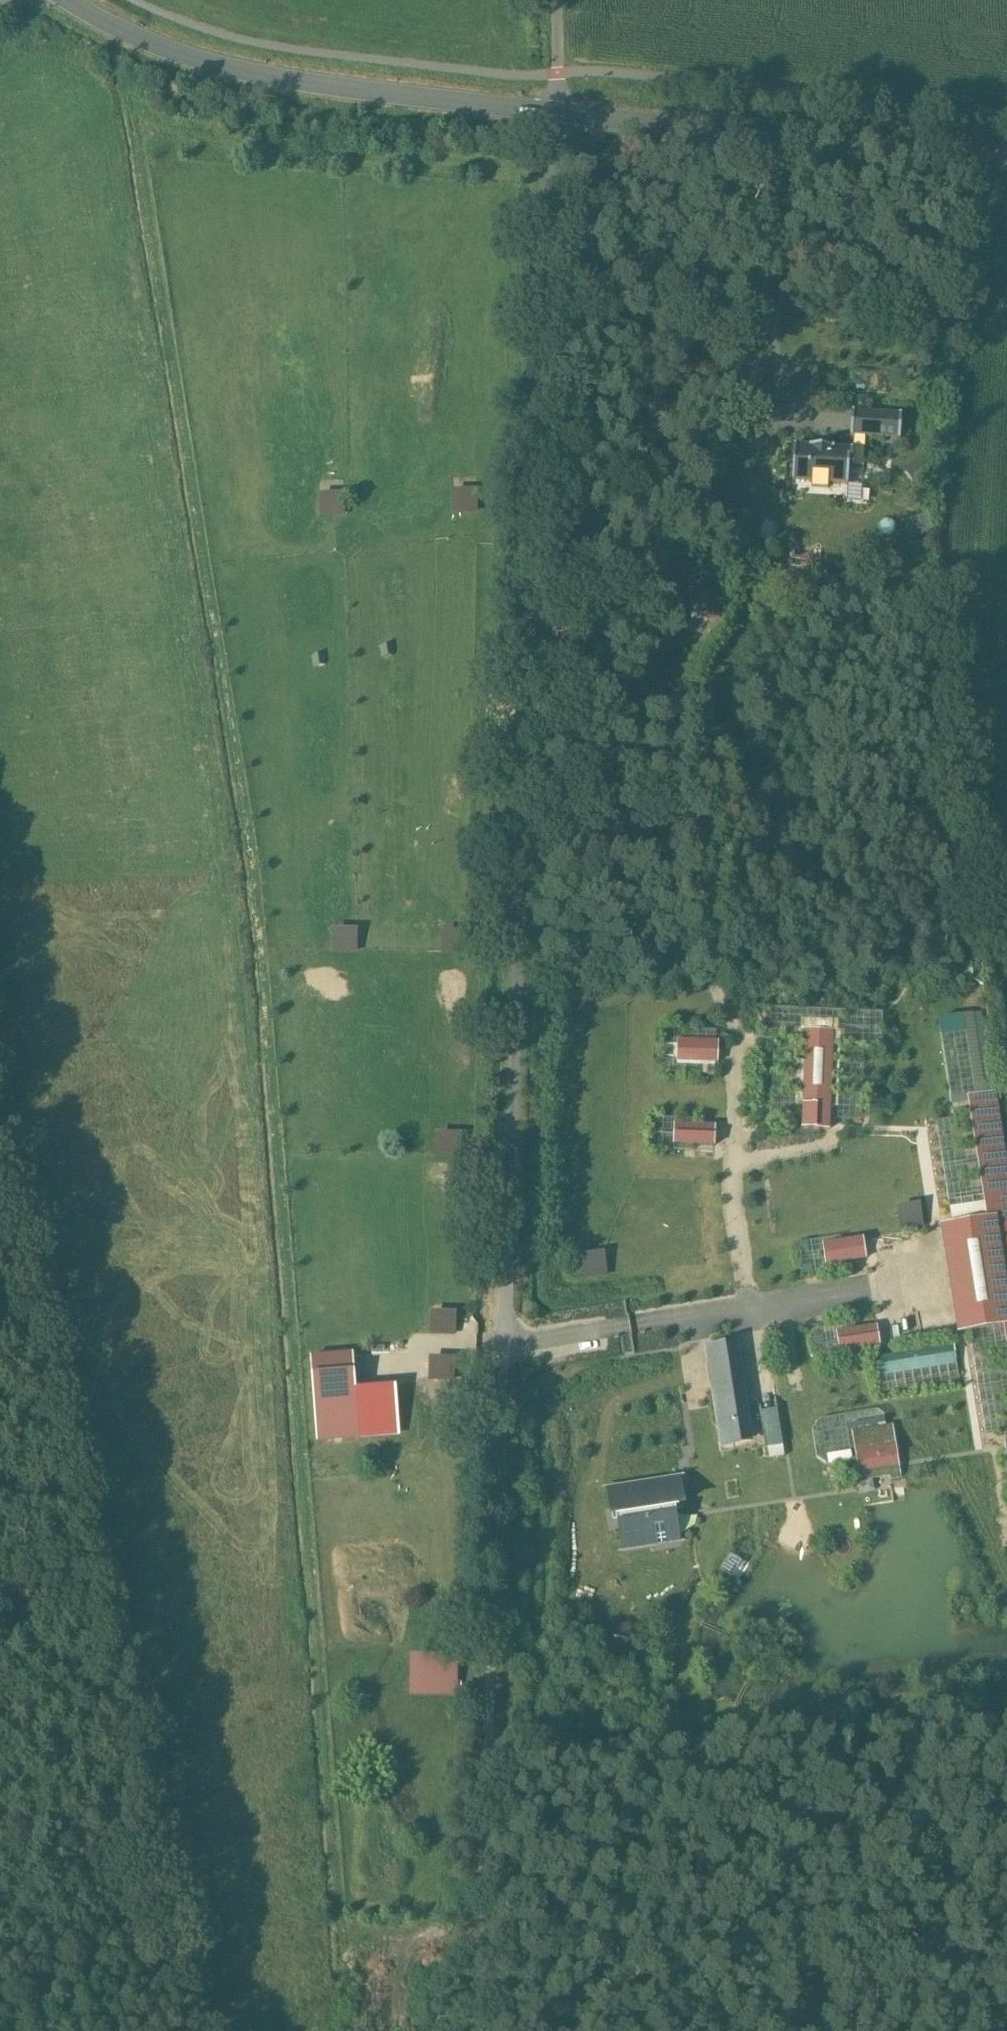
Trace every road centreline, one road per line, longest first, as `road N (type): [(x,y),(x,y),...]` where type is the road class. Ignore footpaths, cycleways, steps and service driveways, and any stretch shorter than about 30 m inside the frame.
road 1 (tertiary): [(81,0),(162,47),(245,73),(554,114)]
road 2 (tertiary): [(554,114),(1006,156)]
road 3 (track): [(476,2030),(491,1685)]

